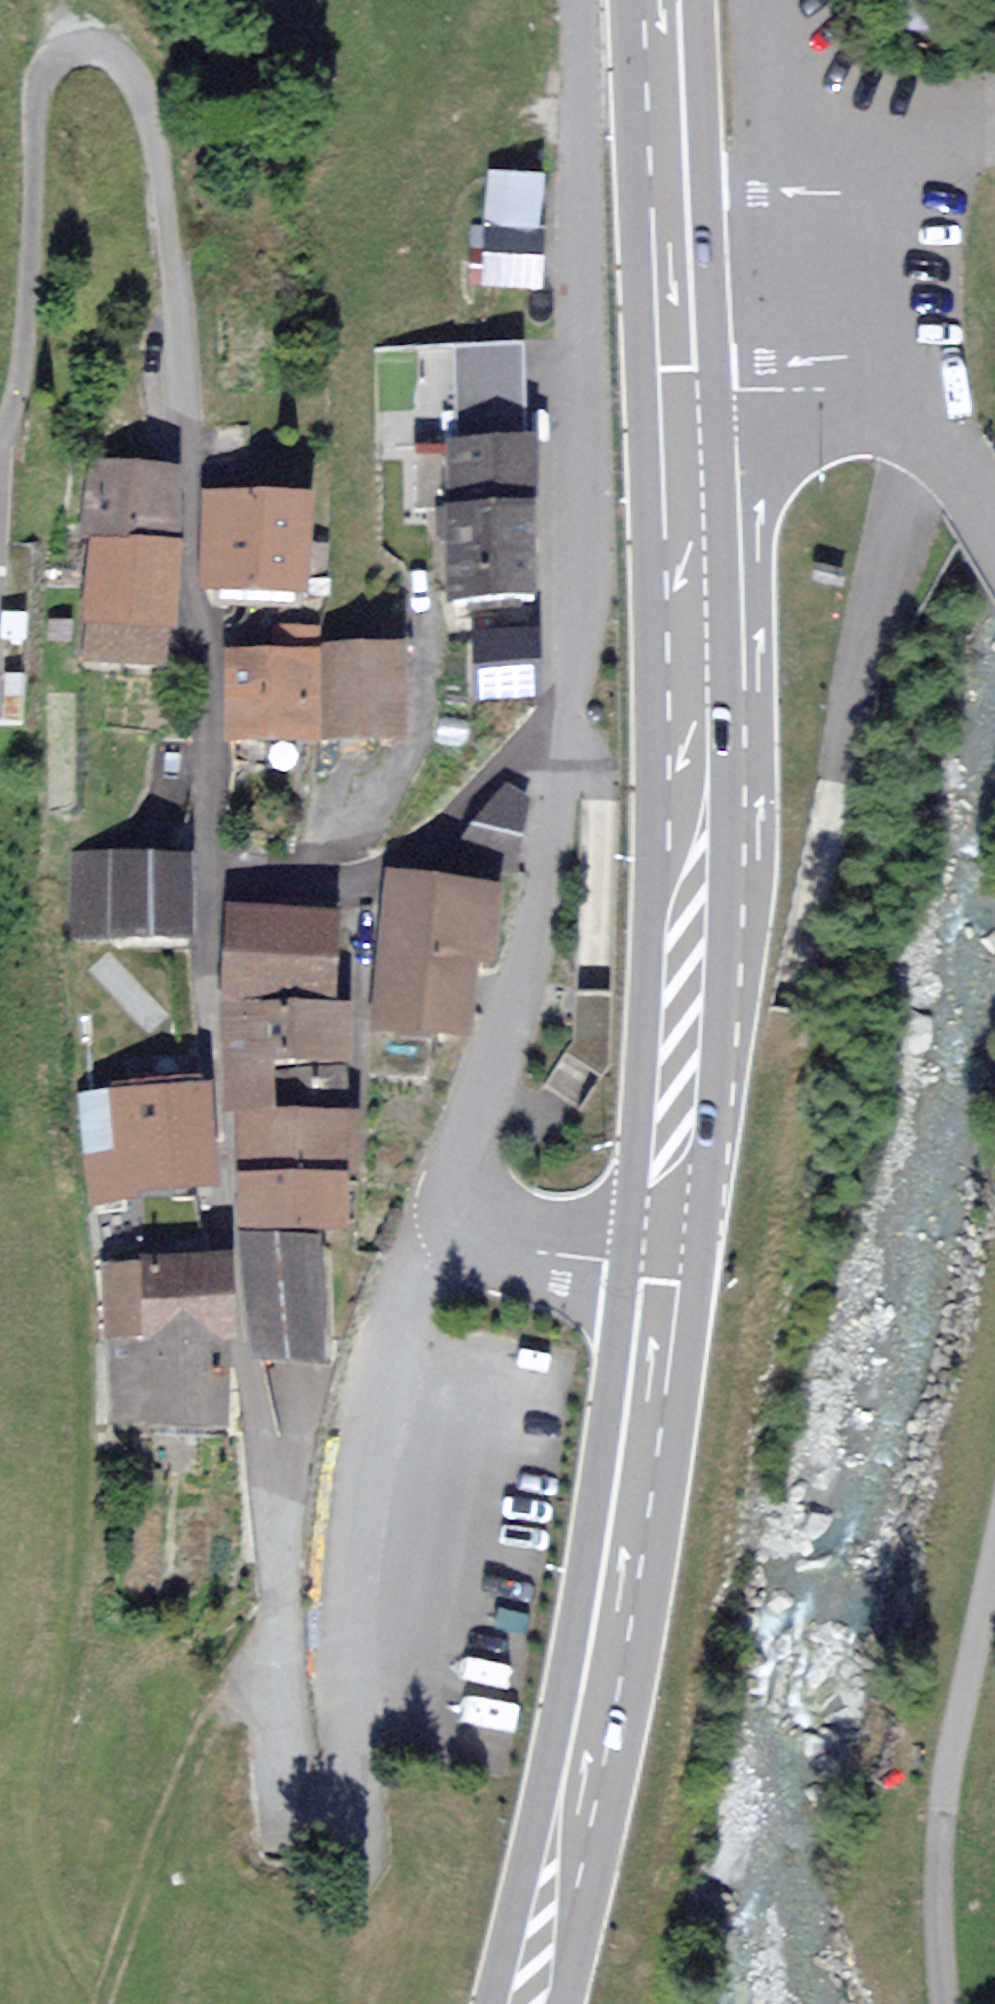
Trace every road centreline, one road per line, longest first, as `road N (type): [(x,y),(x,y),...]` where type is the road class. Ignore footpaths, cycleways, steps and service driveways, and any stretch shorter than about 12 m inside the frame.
road 1 (residential): [(204,870),(212,1147),(253,1498),(274,1764),(290,1812),(315,1831),(349,1820),(355,1802),(355,1616),(379,1387)]
road 2 (residential): [(0,438),(18,390),(34,104),(60,53),(96,49),(121,61),(147,117),(183,352),(193,590),(212,723),(204,870)]
road 3 (primary): [(664,1264),(690,630),(680,393)]
road 4 (primary): [(529,2003),(596,1710),(664,1264)]
road 5 (unclassified): [(572,733),(586,334),(575,0)]
road 6 (unclassified): [(476,1214),(467,1192),(468,1148),(527,946),(572,733)]
road 7 (unclassified): [(945,2003),(940,1810),(994,1560)]
road 8 (residential): [(204,870),(353,875),(414,852),(521,754),(572,733)]
road 9 (primary): [(680,393),(664,0)]
road 10 (unclassified): [(994,534),(927,429),(881,399),(813,391),(680,393)]
road 11 (track): [(270,1708),(187,1812),(136,2003)]
road 12 (unclassified): [(476,1214),(431,1259),(379,1387)]
road 13 (unclassified): [(664,1264),(521,1249),(476,1214)]

